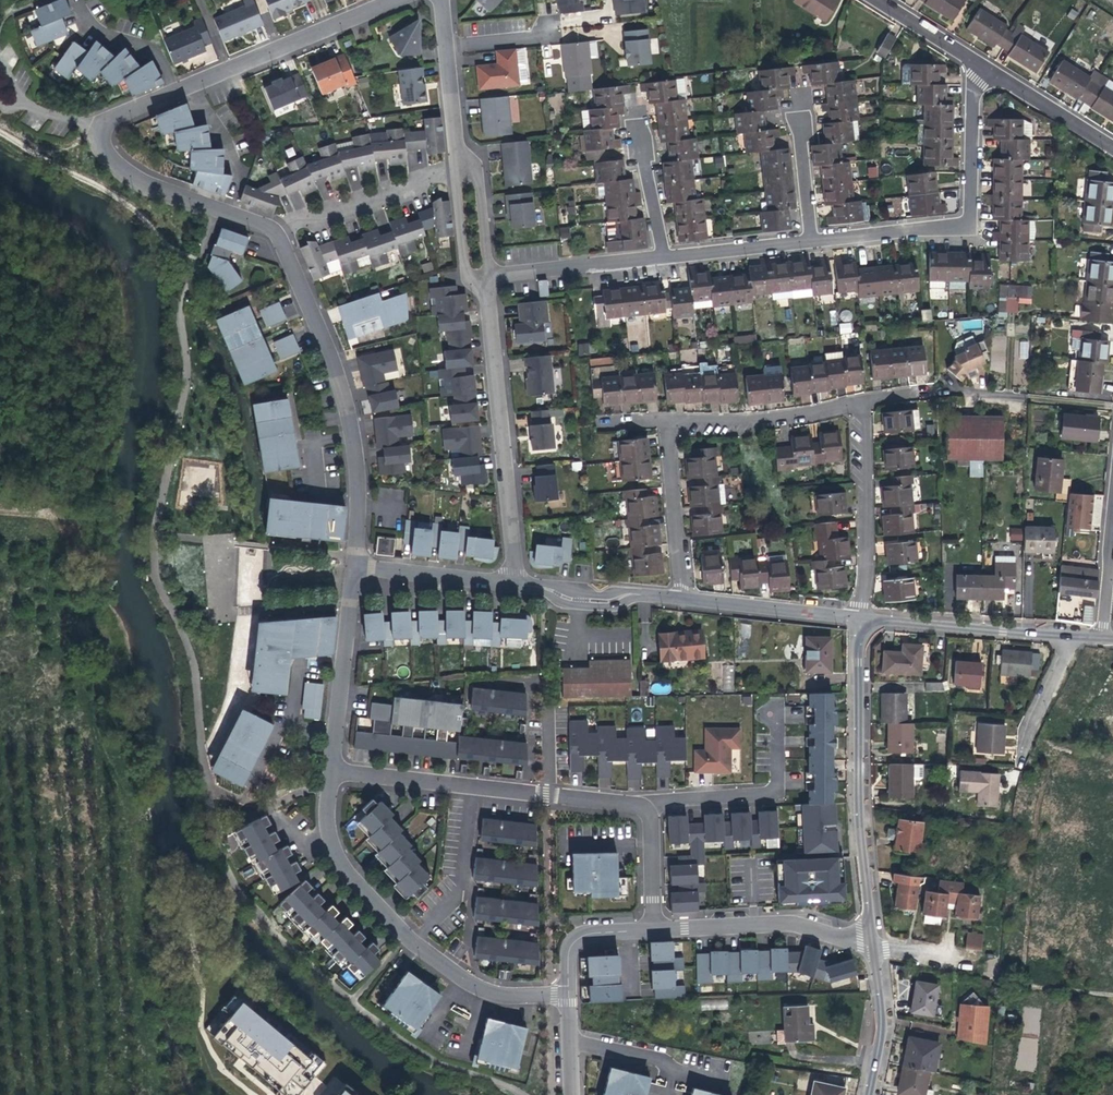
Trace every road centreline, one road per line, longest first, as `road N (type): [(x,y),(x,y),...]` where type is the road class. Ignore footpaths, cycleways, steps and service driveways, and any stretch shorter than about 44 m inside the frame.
road 1 (residential): [(356,565),(355,477),(341,394),(321,336),(278,241),(220,212)]
road 2 (residential): [(569,995),(483,991),(400,927),(343,867),(326,835),(331,766)]
road 3 (residential): [(973,57),(966,226),(809,237)]
road 4 (residential): [(859,619),(857,798),(877,943)]
road 5 (residential): [(331,766),(644,807)]
road 6 (residential): [(483,274),(518,581)]
road 7 (residential): [(1099,638),(859,619)]
road 8 (residential): [(877,943),(796,924),(656,928)]
road 9 (residential): [(860,400),(867,565),(859,619)]
road 10 (residential): [(644,807),(771,792),(778,778),(777,702)]
road 11 (residential): [(186,81),(376,0)]
road 12 (residential): [(331,766),(356,565)]
road 13 (residential): [(666,420),(755,418),(860,400)]
road 14 (residential): [(662,254),(483,274)]
road 15 (residential): [(684,598),(666,420)]
road 16 (residential): [(859,619),(684,598)]
road 17 (residential): [(684,598),(581,598),(518,581)]
road 18 (residential): [(1112,147),(973,57)]
road 19 (residential): [(518,581),(356,565)]
road 20 (residential): [(220,212),(124,171),(99,150),(93,125)]
road 21 (residential): [(439,0),(453,155)]
road 22 (residential): [(877,943),(883,1005),(870,1094)]
road 23 (residential): [(809,237),(662,254)]
road 24 (residential): [(662,254),(630,110)]
road 25 (residential): [(570,1044),(658,1060),(680,1076),(710,1082)]
road 26 (residential): [(186,81),(236,169),(220,212)]
road 27 (residential): [(1099,638),(1112,495)]
road 28 (residential): [(809,237),(789,97)]
road 29 (residential): [(453,155),(461,270),(483,274)]
road 30 (residential): [(656,928),(576,940),(569,995)]
road 31 (residential): [(78,0),(92,24),(148,51),(176,86)]
road 32 (residential): [(483,274),(475,175),(453,155)]
road 33 (residential): [(644,807),(656,928)]

